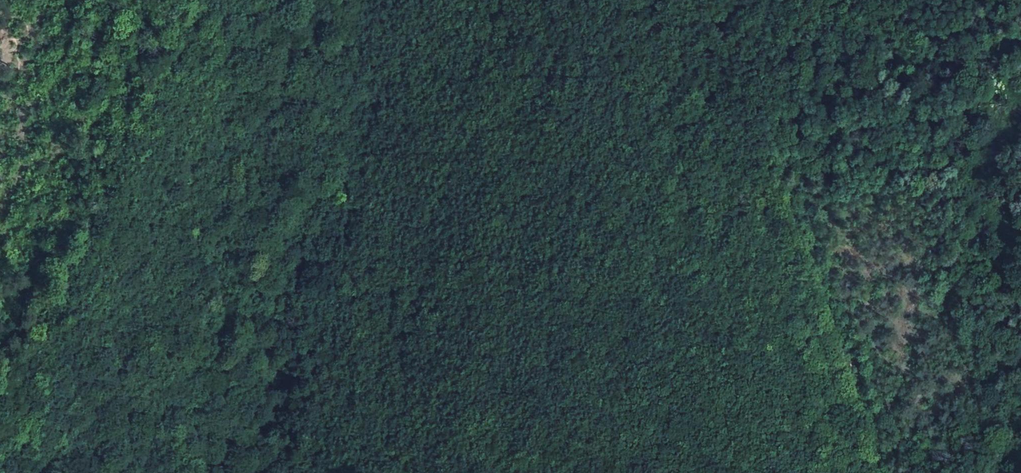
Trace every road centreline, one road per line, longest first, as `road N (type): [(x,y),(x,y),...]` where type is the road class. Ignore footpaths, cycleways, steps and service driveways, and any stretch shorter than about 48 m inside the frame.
road 1 (track): [(226,0),(218,335),(226,472)]

